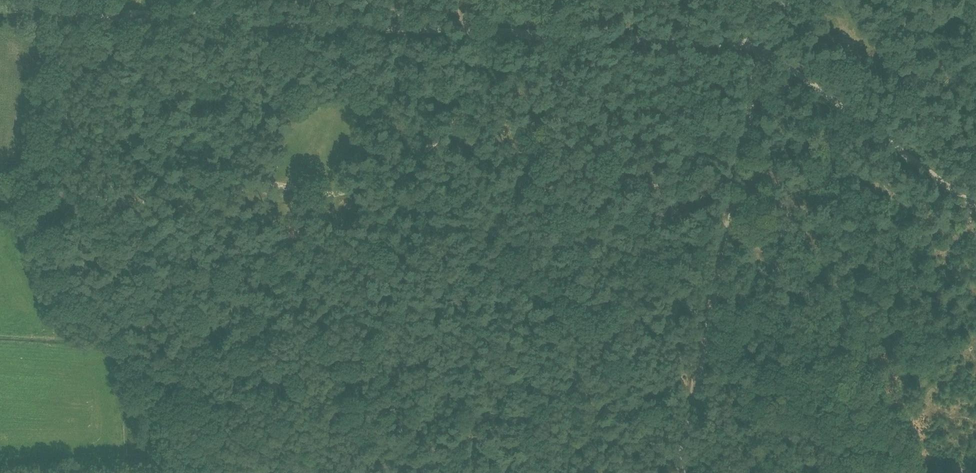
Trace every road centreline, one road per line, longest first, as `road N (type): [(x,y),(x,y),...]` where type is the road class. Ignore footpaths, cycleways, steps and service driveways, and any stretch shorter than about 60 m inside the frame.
road 1 (track): [(0,7),(475,32)]
road 2 (track): [(762,57),(684,472)]
road 3 (track): [(475,32),(709,44),(762,57)]
road 4 (track): [(762,57),(897,148)]

